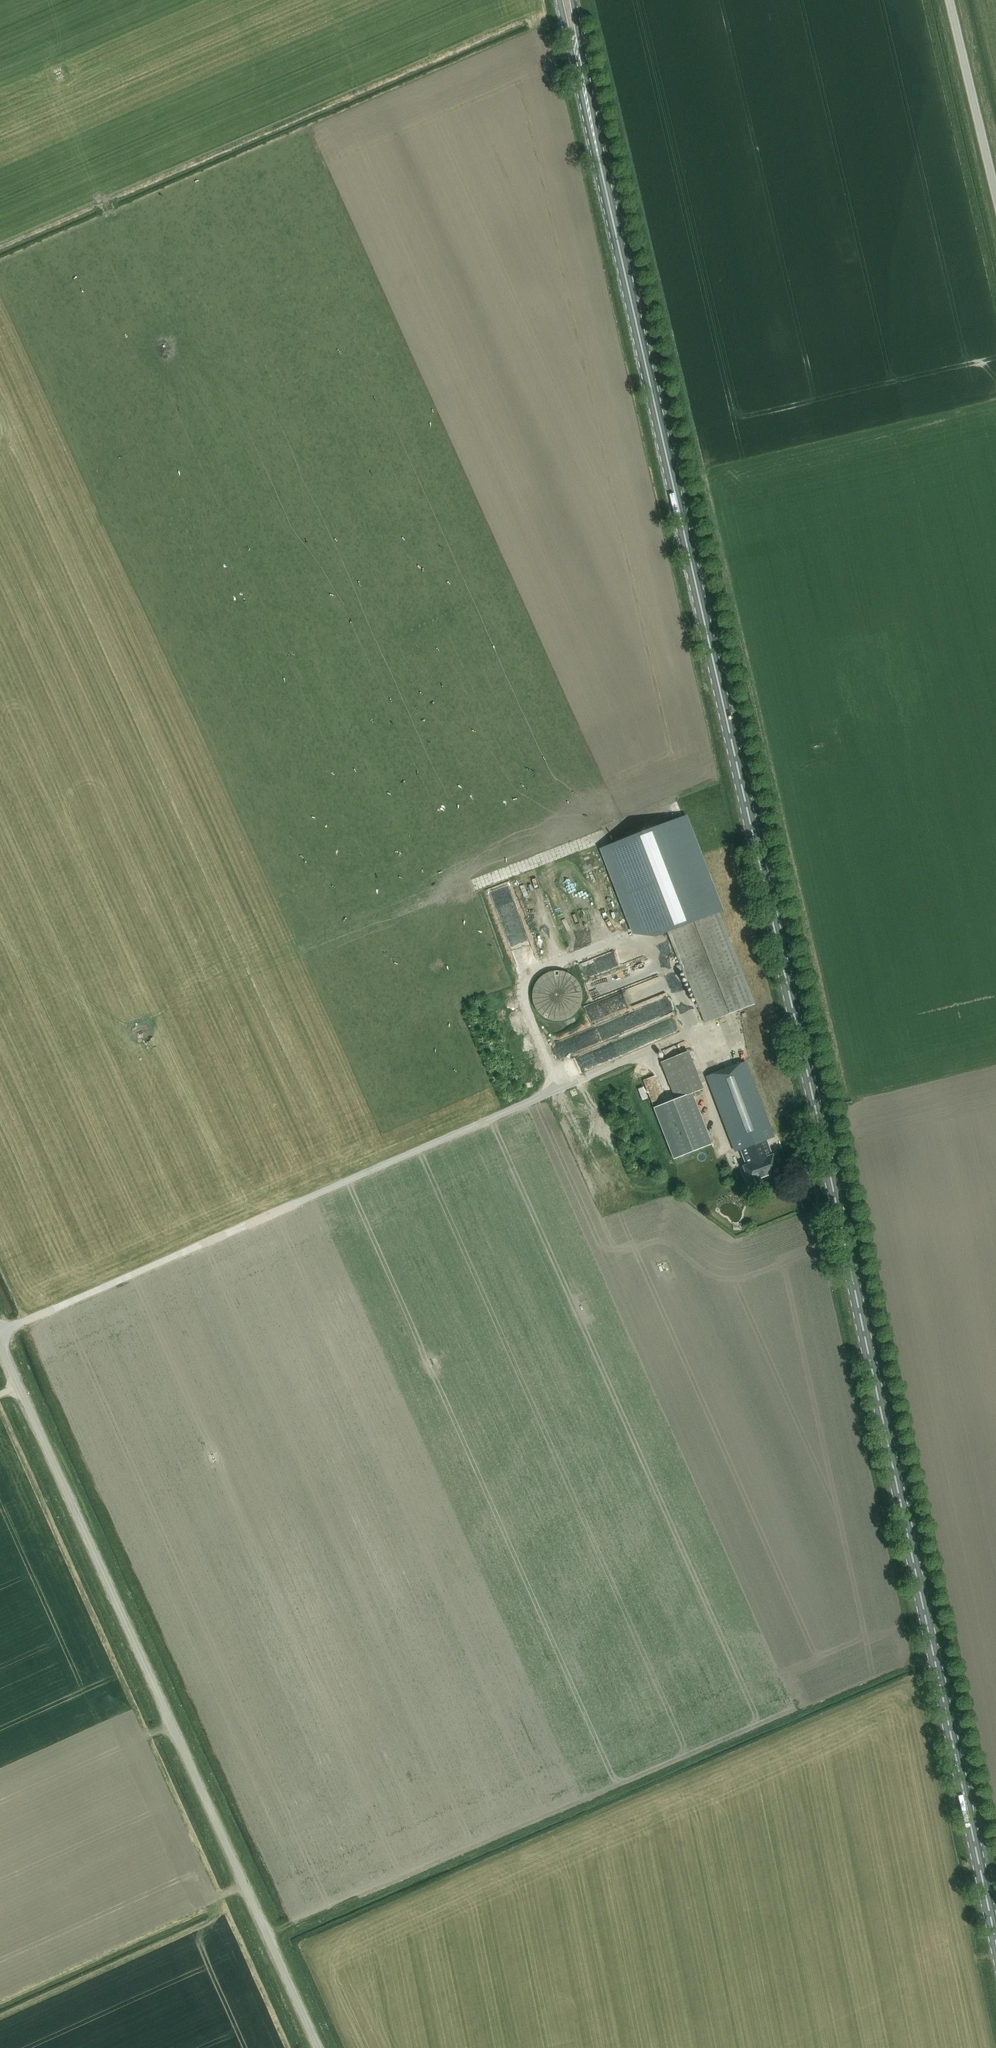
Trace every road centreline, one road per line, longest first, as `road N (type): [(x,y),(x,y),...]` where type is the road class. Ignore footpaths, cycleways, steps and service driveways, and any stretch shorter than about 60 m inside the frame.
road 1 (primary): [(995,1944),(824,1149),(559,0)]
road 2 (unclassified): [(321,2047),(0,1348)]
road 3 (unclassified): [(995,203),(947,0)]

